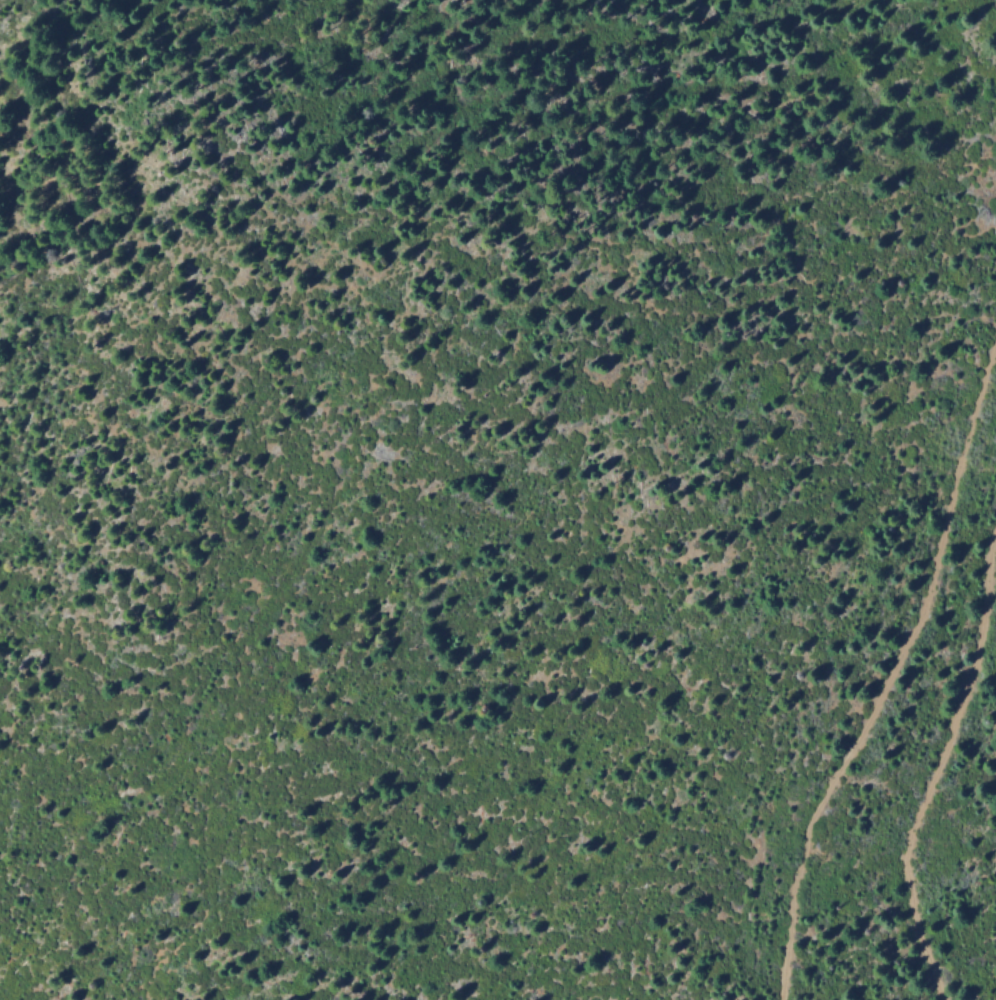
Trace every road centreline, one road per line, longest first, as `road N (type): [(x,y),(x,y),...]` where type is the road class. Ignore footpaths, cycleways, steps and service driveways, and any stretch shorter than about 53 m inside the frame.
road 1 (track): [(779,999),(811,825),(860,744),(939,568),(952,473),(995,343)]
road 2 (track): [(938,999),(912,921),(907,846),(978,648),(995,540)]

